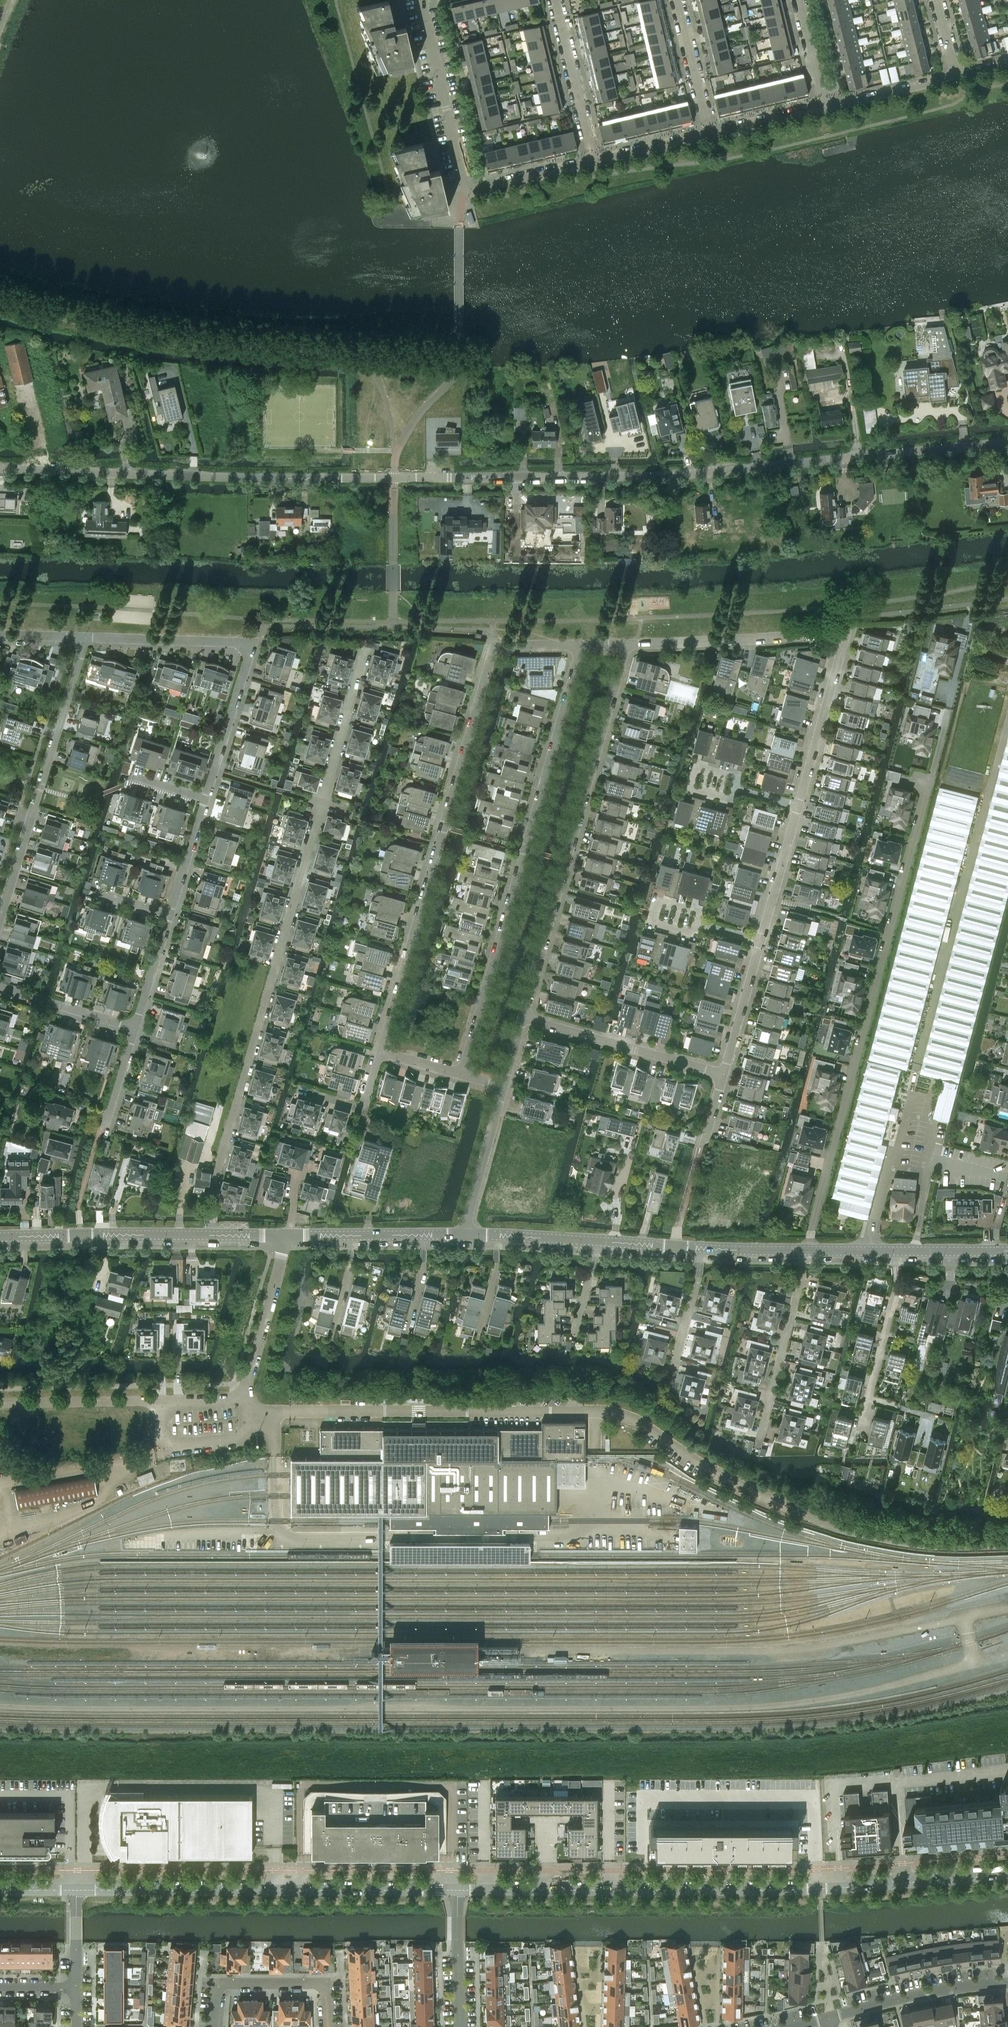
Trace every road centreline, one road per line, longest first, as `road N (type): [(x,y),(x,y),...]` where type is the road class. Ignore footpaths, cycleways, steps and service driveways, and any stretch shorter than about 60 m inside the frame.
road 1 (residential): [(394,477),(674,474),(1007,444)]
road 2 (residential): [(213,1233),(219,1167),(366,651)]
road 3 (residential): [(808,1250),(947,713)]
road 4 (tertiary): [(458,1890),(820,1889),(1007,1875)]
road 5 (residential): [(379,1052),(493,650),(584,644)]
road 6 (residential): [(461,1074),(584,644)]
road 7 (unclassified): [(0,1404),(242,1399),(287,1235)]
road 8 (residential): [(394,477),(0,469)]
road 9 (residential): [(525,1016),(628,644)]
road 10 (tertiary): [(77,1890),(458,1890)]
road 11 (residential): [(0,920),(87,637)]
road 12 (residential): [(628,644),(842,634)]
road 13 (unclassified): [(0,1236),(213,1233)]
road 14 (residential): [(724,1074),(525,1016)]
road 15 (residential): [(465,188),(421,0)]
road 16 (residential): [(761,1435),(808,1250)]
road 17 (residential): [(330,2026),(324,1984),(225,1982),(215,2026)]
road 18 (residential): [(899,1251),(861,1432)]
road 19 (residential): [(830,2018),(1007,1982)]
road 20 (residential): [(798,806),(842,634)]
road 21 (residential): [(87,637),(251,645)]
road 22 (residential): [(590,157),(553,0)]
road 23 (residential): [(206,799),(251,645)]
road 24 (residential): [(464,1234),(506,1086)]
road 25 (residential): [(136,1028),(0,986)]
road 26 (residential): [(760,941),(798,806)]
road 27 (residential): [(724,1074),(760,941)]
road 28 (residential): [(458,1890),(461,2026)]
road 29 (residential): [(706,130),(674,0)]
road 30 (residential): [(825,102),(956,76)]
road 31 (residential): [(465,188),(590,157)]
road 32 (residential): [(734,788),(737,778),(693,766),(688,787),(731,799)]
road 33 (residential): [(706,130),(825,102)]
road 34 (residential): [(169,915),(206,799)]
road 35 (residential): [(674,1366),(701,1248)]

